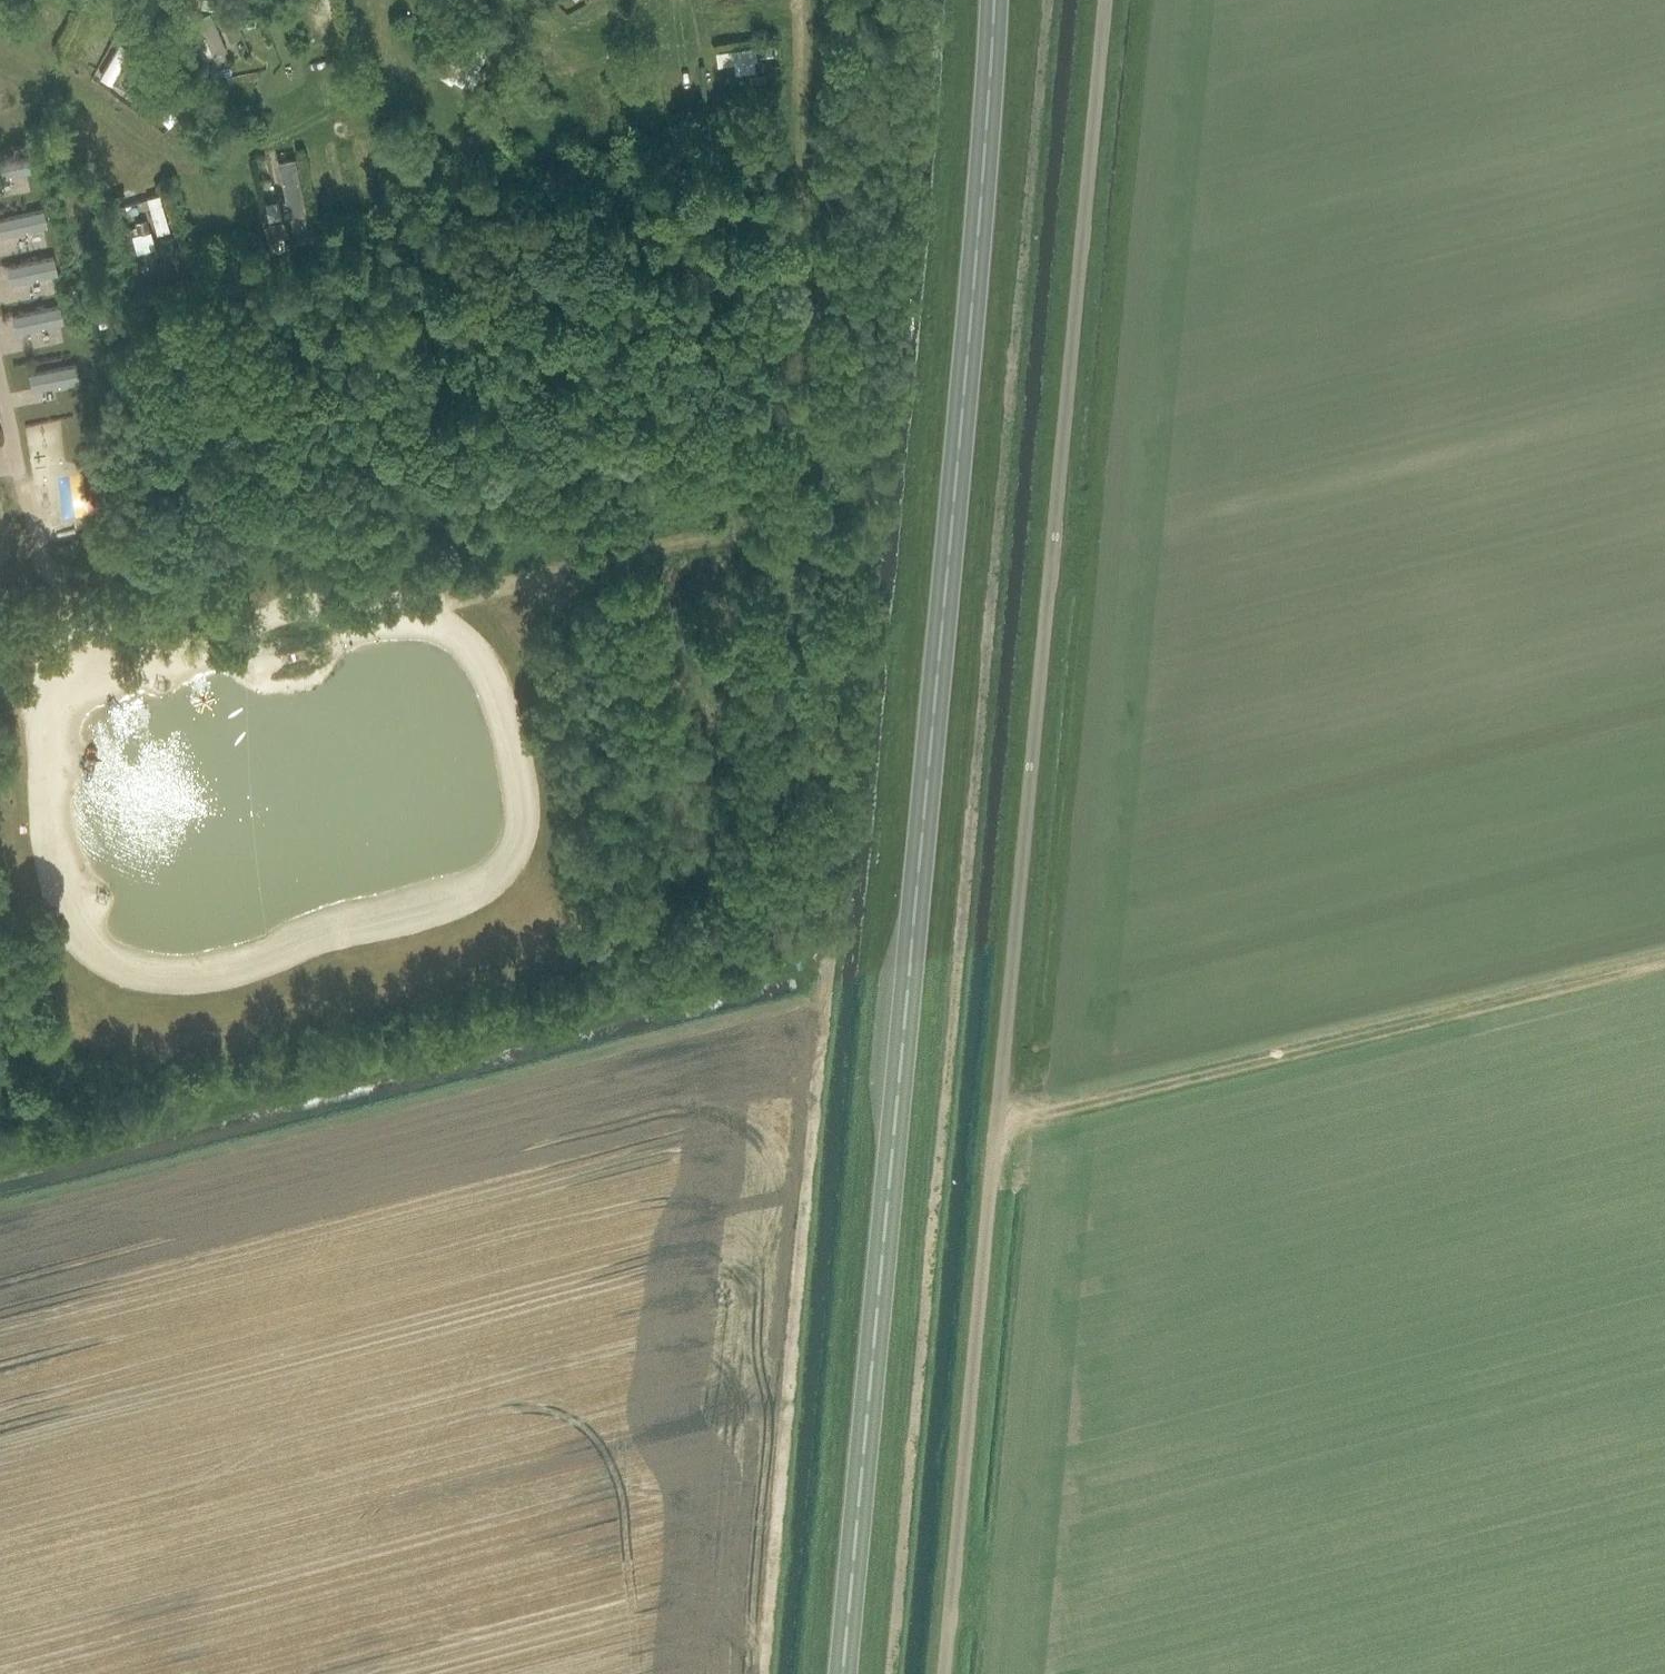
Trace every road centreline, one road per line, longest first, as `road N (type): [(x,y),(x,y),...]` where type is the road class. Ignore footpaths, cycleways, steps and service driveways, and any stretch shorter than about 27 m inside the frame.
road 1 (unclassified): [(944,1673),(1106,0)]
road 2 (trunk): [(838,1673),(998,0)]

